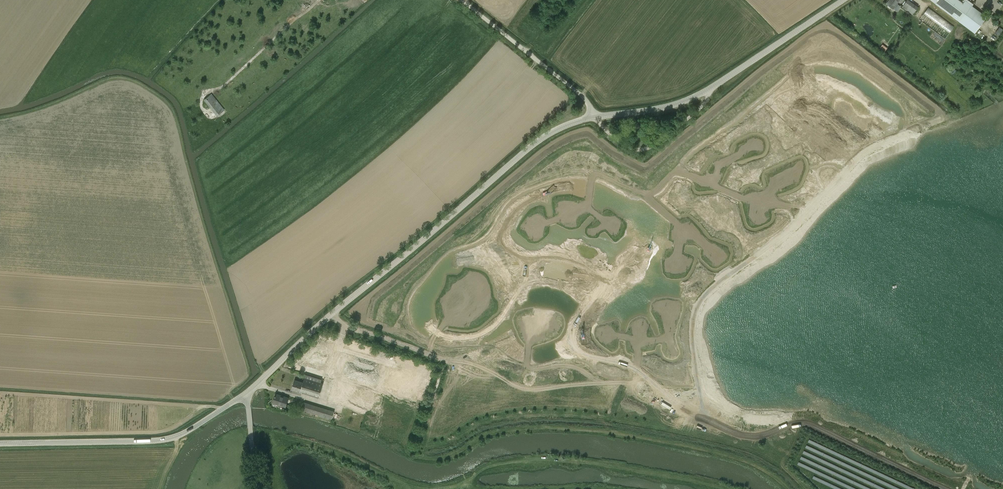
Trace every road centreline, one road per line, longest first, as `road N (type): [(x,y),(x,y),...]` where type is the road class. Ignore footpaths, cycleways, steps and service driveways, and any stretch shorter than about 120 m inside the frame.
road 1 (unclassified): [(244,395),(529,148),(594,117)]
road 2 (unclassified): [(844,0),(693,97),(594,117)]
road 3 (unclassified): [(0,444),(158,441),(191,430),(244,395)]
road 4 (track): [(946,488),(804,424),(744,437)]
road 5 (unclassified): [(594,117),(582,96),(461,0)]
road 6 (track): [(457,361),(331,314)]

